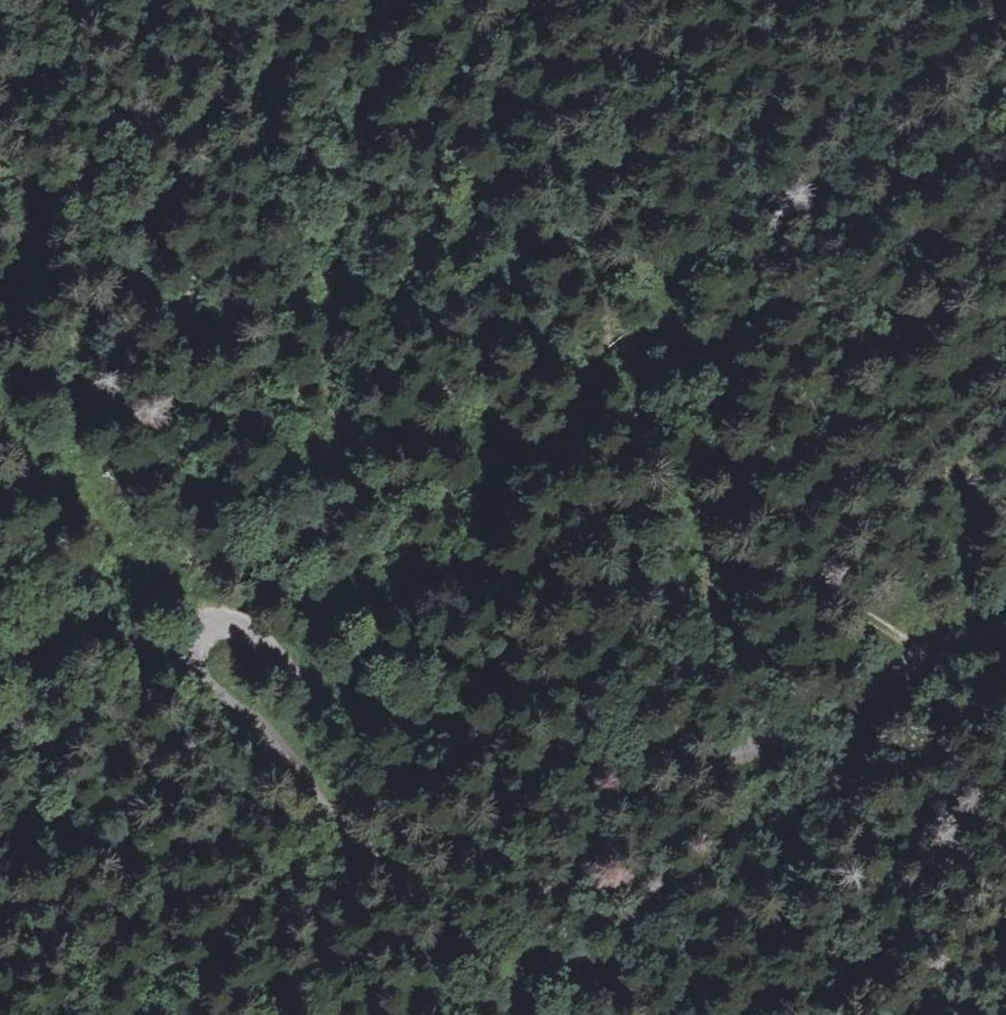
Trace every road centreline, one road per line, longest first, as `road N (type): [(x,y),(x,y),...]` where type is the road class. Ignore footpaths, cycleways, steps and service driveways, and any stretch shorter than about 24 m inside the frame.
road 1 (tertiary): [(1005,636),(784,740),(693,759),(400,729),(330,700),(242,633),(211,627),(197,637),(195,664),(207,689),(542,1014)]
road 2 (track): [(675,541),(568,320),(525,194),(545,111),(547,0)]

